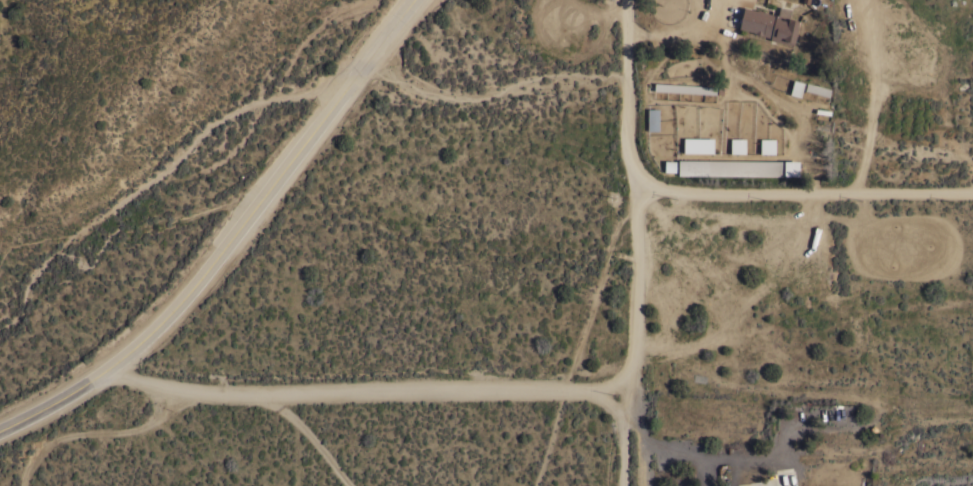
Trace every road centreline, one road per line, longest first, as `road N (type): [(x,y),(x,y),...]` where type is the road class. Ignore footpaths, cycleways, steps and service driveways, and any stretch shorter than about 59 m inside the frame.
road 1 (residential): [(57,403),(106,371),(194,285),(416,0)]
road 2 (residential): [(106,371),(197,393),(639,390)]
road 3 (residential): [(639,390),(630,0)]
road 4 (residential): [(639,193),(972,194)]

